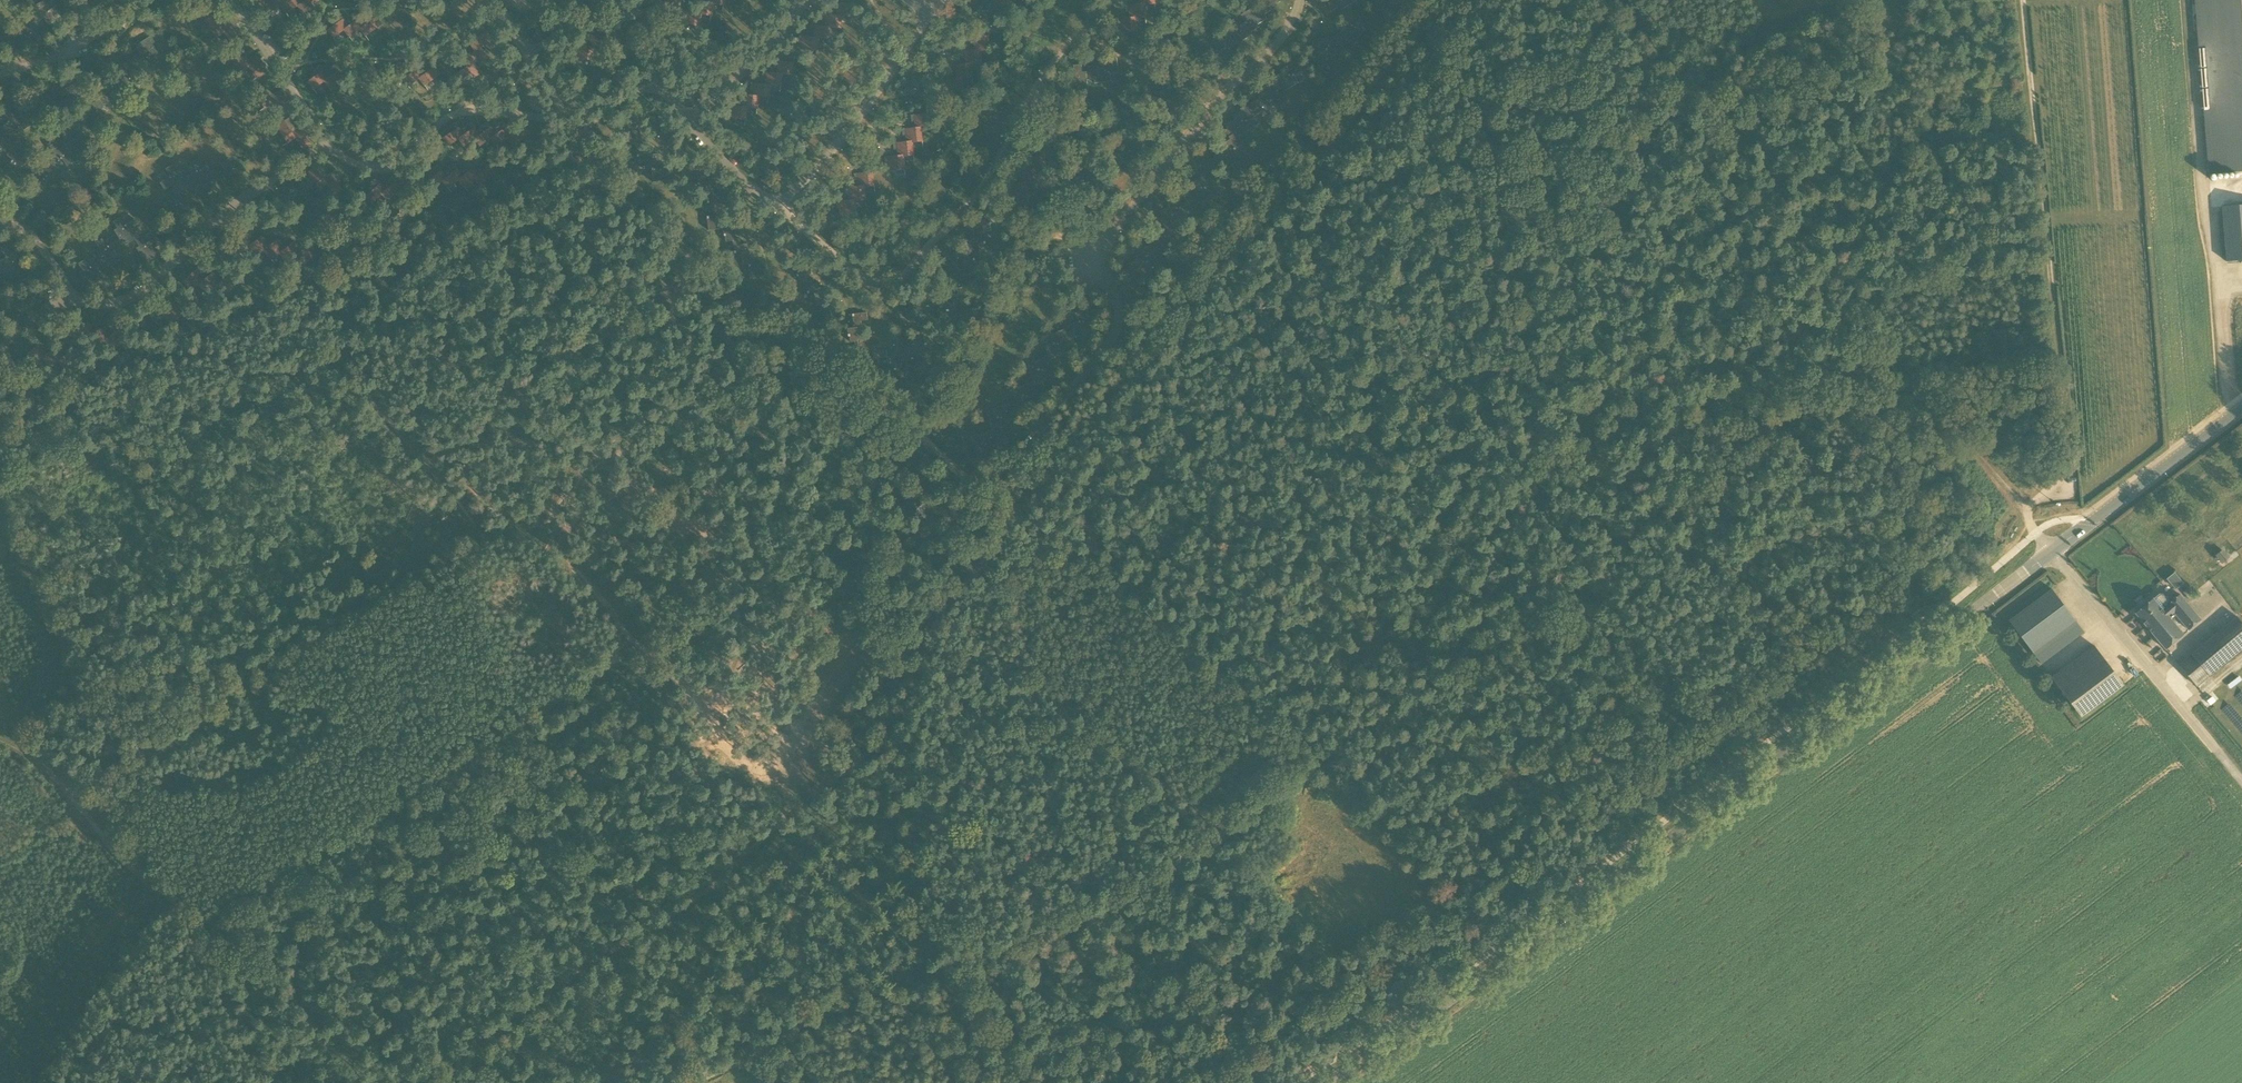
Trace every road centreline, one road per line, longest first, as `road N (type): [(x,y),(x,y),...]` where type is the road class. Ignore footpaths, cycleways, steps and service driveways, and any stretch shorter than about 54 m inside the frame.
road 1 (tertiary): [(1329,1082),(1576,910),(2052,552)]
road 2 (track): [(422,1082),(505,1021),(677,916),(880,752),(944,613),(1017,510)]
road 3 (track): [(1889,342),(1327,760)]
road 4 (track): [(1017,510),(1452,0)]
road 5 (track): [(589,161),(46,404)]
road 6 (track): [(694,1082),(946,979),(1127,894),(1196,849)]
road 7 (track): [(1017,510),(589,161)]
road 8 (track): [(653,643),(195,933)]
road 9 (residential): [(1297,0),(1272,48),(1209,108),(1099,253),(1119,324),(1037,432)]
road 10 (track): [(2029,515),(2061,464),(2067,422),(2027,0)]
road 11 (track): [(647,634),(555,539),(507,528),(476,534),(297,293)]
road 12 (residential): [(1113,0),(1041,78),(978,195),(899,278),(865,281),(779,210)]
road 13 (track): [(1263,226),(1621,542)]
road 14 (track): [(112,781),(476,534)]
road 15 (track): [(254,1082),(195,933),(99,818),(0,739)]
road 16 (track): [(1889,342),(1683,100),(1636,0)]
road 17 (track): [(1327,760),(1017,510)]
road 18 (residential): [(71,302),(120,301),(171,270),(212,226),(329,143)]
road 19 (residential): [(2052,552),(2240,781)]
road 20 (residential): [(329,143),(360,165),(381,169),(402,167),(446,117),(578,124)]
road 21 (residential): [(779,210),(844,141),(932,15)]
road 22 (tertiary): [(2052,552),(2241,409)]
road 23 (track): [(2029,515),(1889,342)]
road 24 (residential): [(231,0),(329,143)]
road 25 (residential): [(689,121),(805,0)]
road 26 (residential): [(147,0),(52,57),(0,77)]
road 27 (track): [(1327,760),(1196,849)]
road 28 (residential): [(578,124),(653,86),(689,121)]
road 29 (residential): [(689,121),(779,210)]

